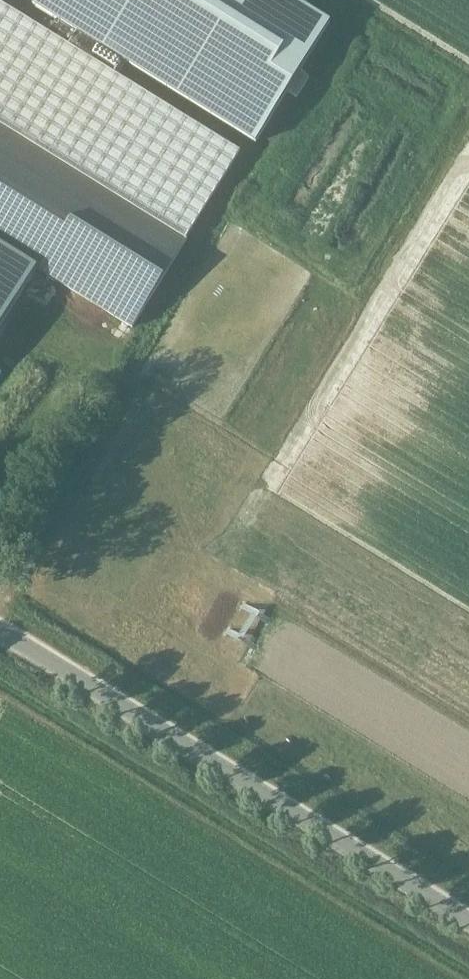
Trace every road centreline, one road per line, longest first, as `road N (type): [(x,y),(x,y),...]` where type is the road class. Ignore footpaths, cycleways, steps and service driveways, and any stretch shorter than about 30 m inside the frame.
road 1 (unclassified): [(468,921),(0,631)]

